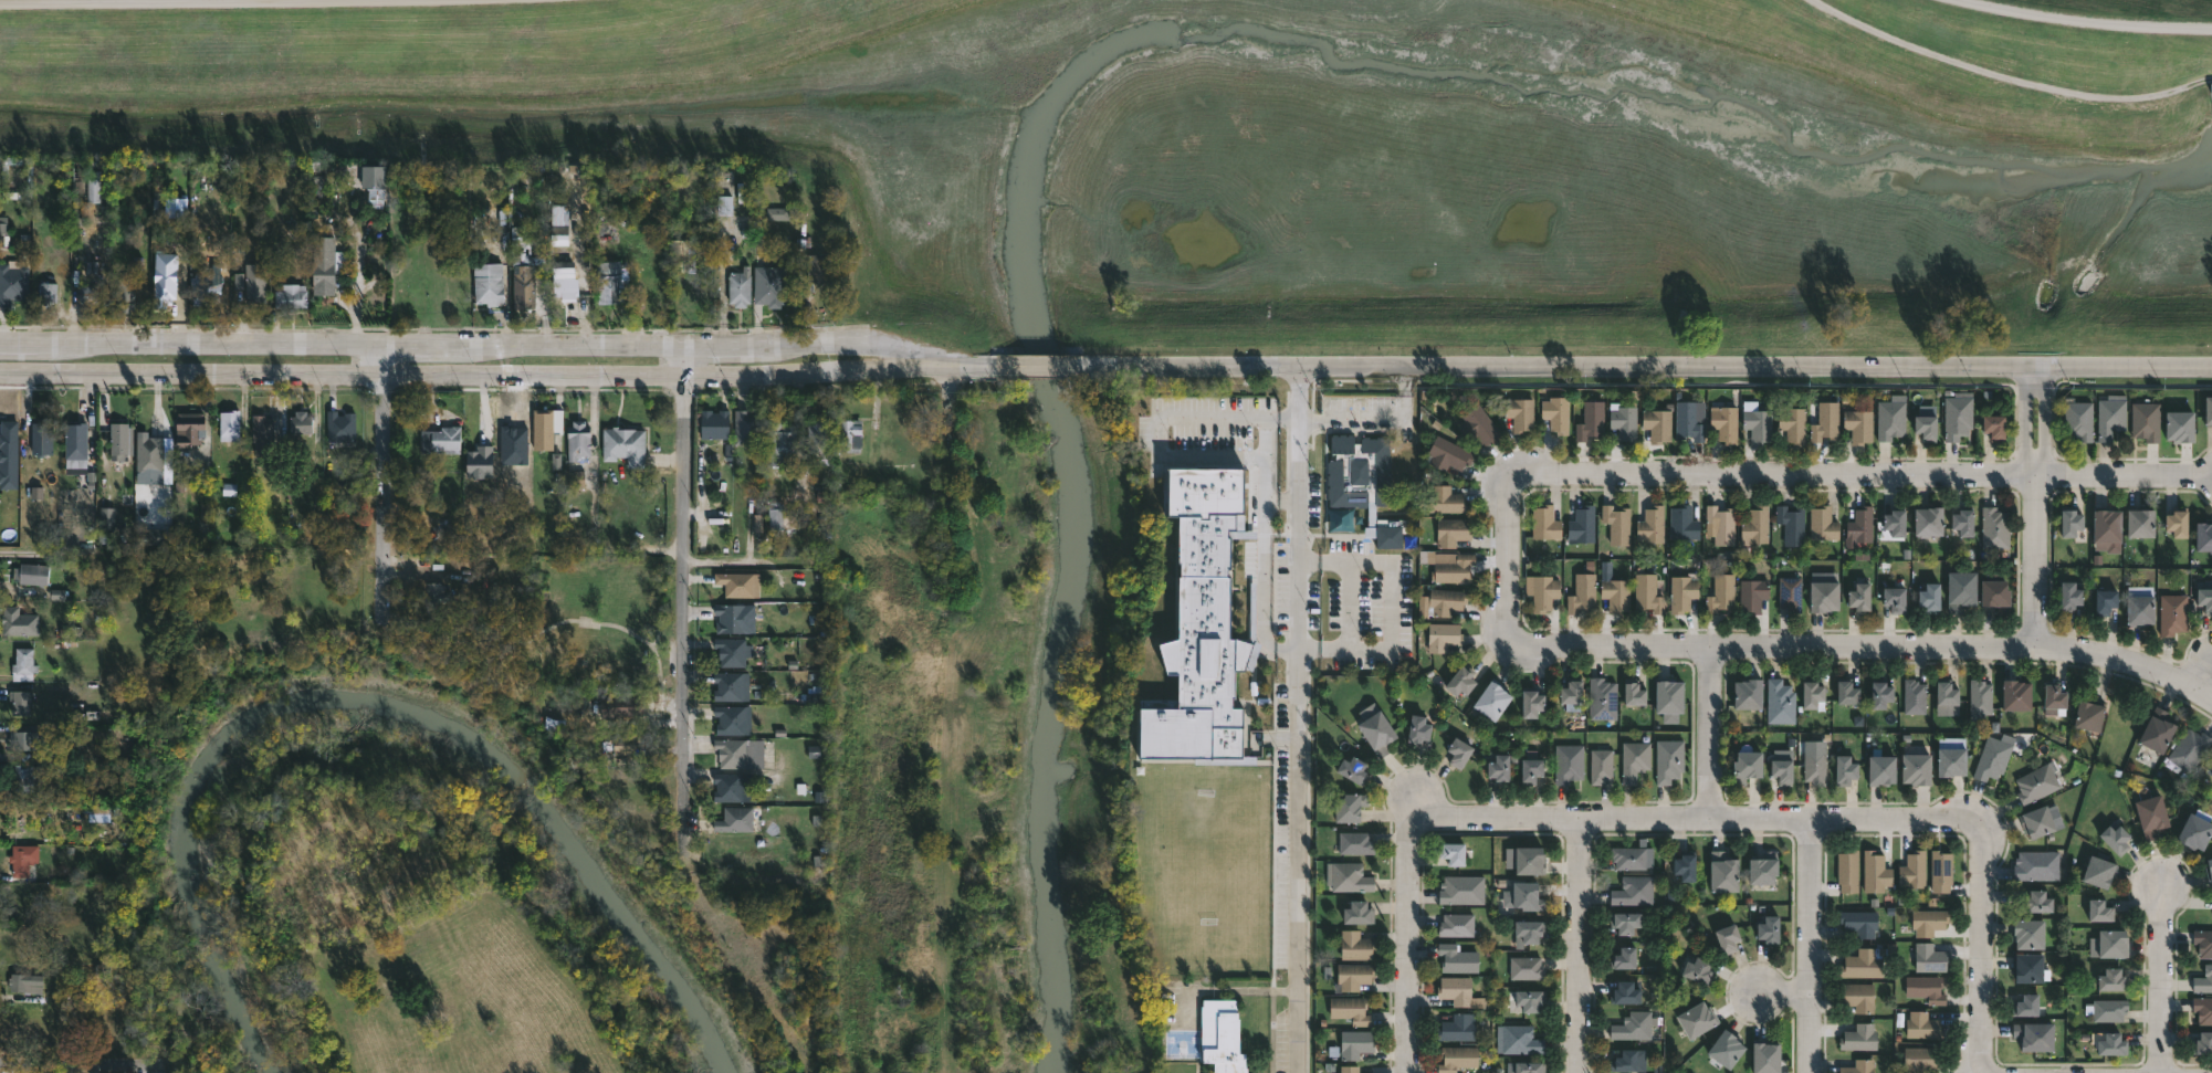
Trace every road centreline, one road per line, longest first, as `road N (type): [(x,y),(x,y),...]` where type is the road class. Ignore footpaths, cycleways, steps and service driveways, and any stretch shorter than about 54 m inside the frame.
road 1 (tertiary): [(930,362),(887,347),(0,342)]
road 2 (tertiary): [(0,376),(685,375),(885,371),(930,362)]
road 3 (tertiary): [(2211,369),(1302,367)]
road 4 (residential): [(2211,696),(2035,645),(1508,645)]
road 5 (residential): [(1506,474),(2211,480)]
road 6 (residential): [(1301,1072),(1302,367)]
road 7 (residential): [(1986,821),(1409,818)]
road 8 (residential): [(686,864),(680,766),(685,346)]
road 9 (track): [(2211,78),(2146,95),(2083,94),(1964,66),(1811,0)]
road 10 (residential): [(2035,645),(2034,369)]
road 11 (track): [(0,3),(254,0)]
road 12 (residential): [(1409,818),(1409,1072)]
road 13 (residential): [(1584,1072),(1581,819)]
road 14 (track): [(1961,0),(2049,18),(2211,29)]
road 15 (residential): [(386,598),(385,346)]
road 16 (residential): [(1811,1072),(1811,820)]
road 17 (residential): [(1981,1072),(1986,821)]
road 18 (tertiary): [(1302,367),(1086,365)]
road 19 (residential): [(2161,1072),(2167,891)]
road 20 (residential): [(1709,646),(1708,819)]
road 21 (residential): [(1508,645),(1506,474)]
road 22 (residential): [(163,1067),(0,1062)]

